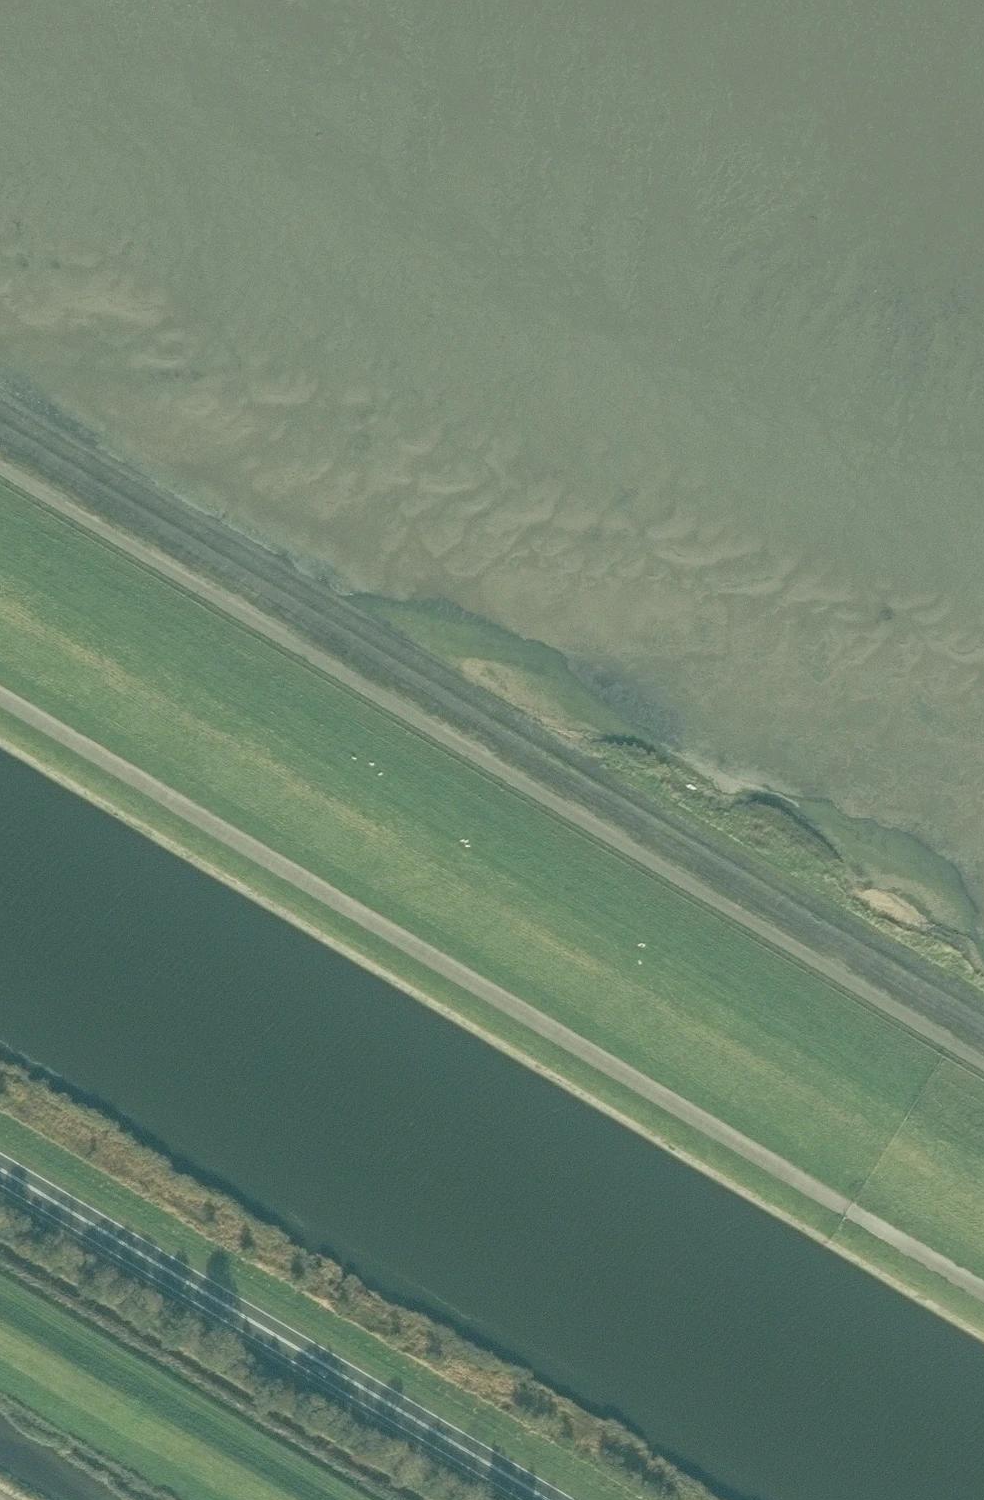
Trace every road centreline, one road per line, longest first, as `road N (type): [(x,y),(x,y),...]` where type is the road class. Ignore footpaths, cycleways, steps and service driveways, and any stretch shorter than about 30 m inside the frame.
road 1 (primary): [(549,1499),(0,1168)]

